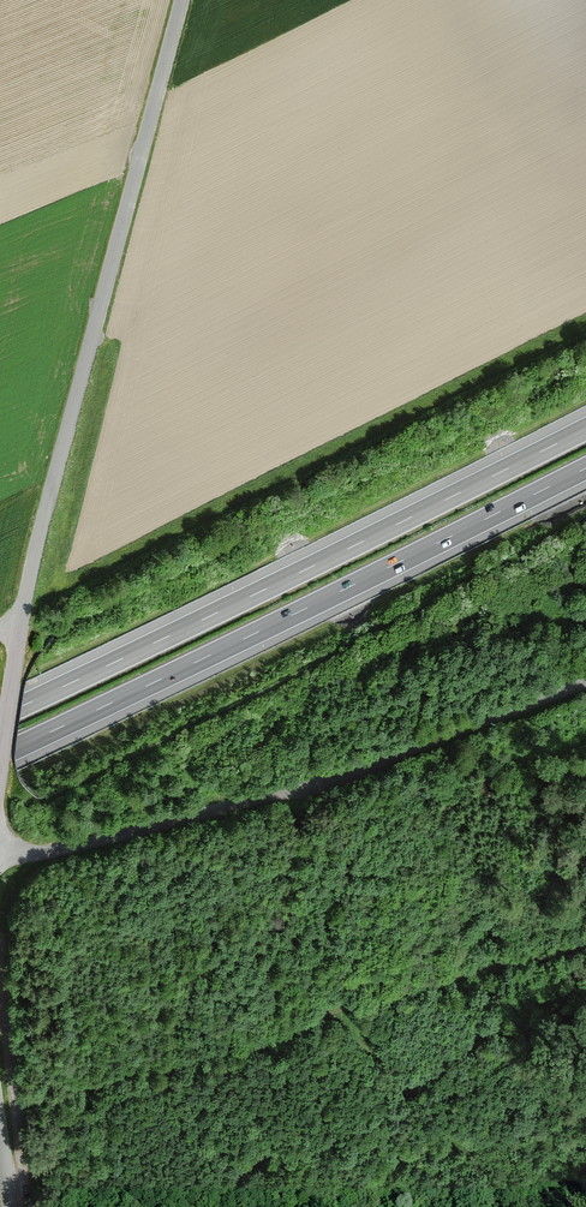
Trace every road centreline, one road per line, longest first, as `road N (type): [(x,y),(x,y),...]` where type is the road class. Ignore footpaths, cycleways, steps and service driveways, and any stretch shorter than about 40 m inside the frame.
road 1 (unclassified): [(183,0),(39,537),(0,769)]
road 2 (motorway): [(0,756),(585,468)]
road 3 (motorway): [(585,429),(0,716)]
road 4 (unclassified): [(585,683),(276,792),(68,849),(0,858)]

